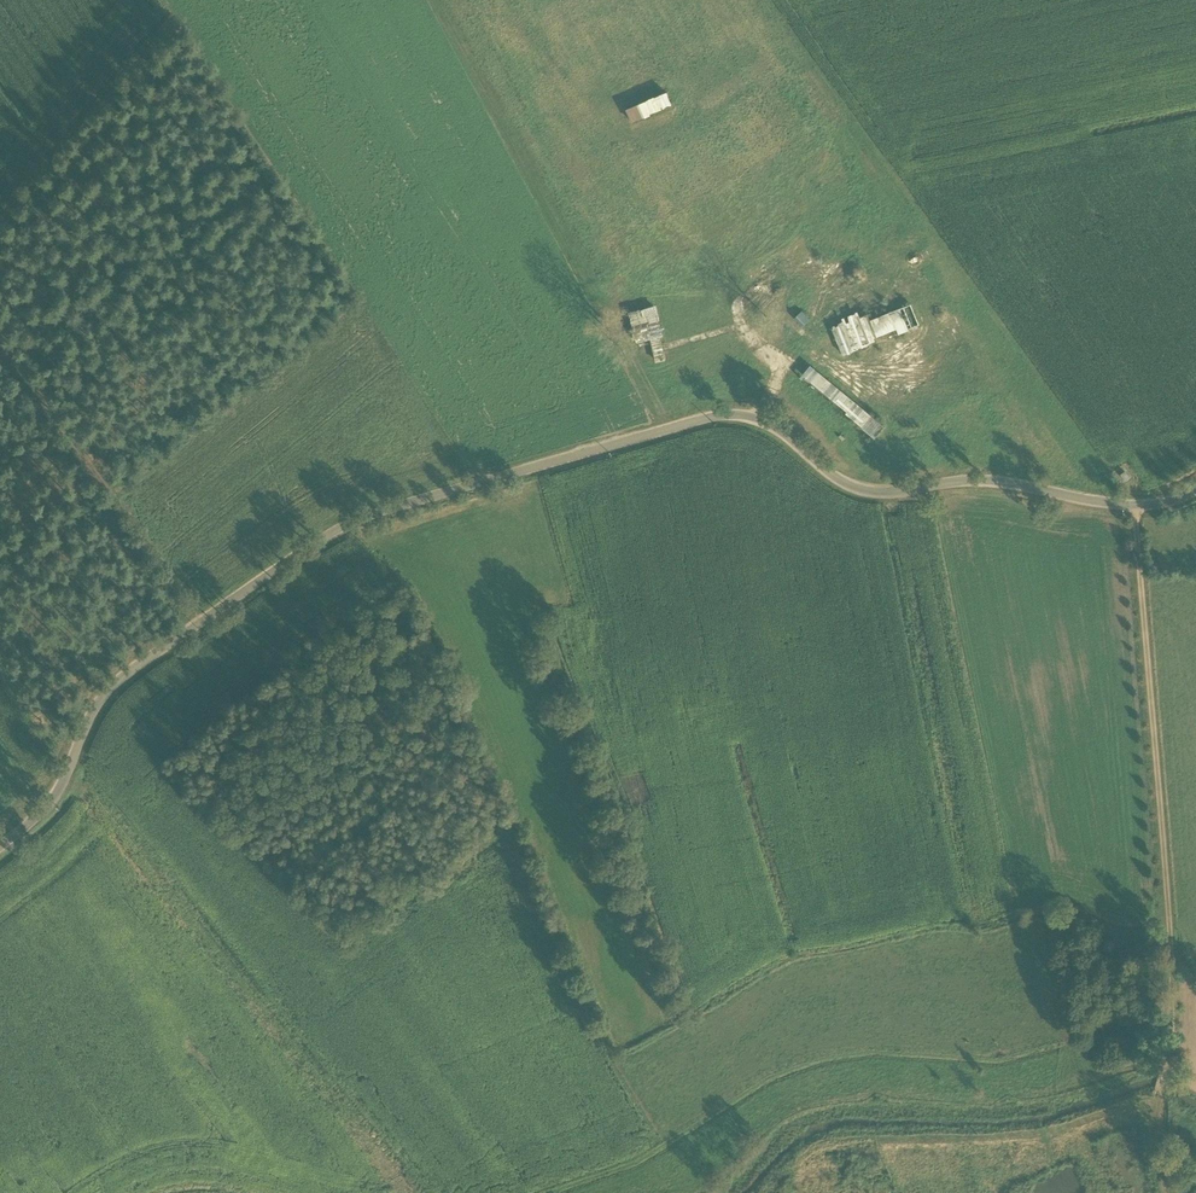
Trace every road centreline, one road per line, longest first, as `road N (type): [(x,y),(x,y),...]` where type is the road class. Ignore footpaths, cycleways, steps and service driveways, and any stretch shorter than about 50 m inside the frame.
road 1 (tertiary): [(0,846),(54,795),(91,714),(118,680),(361,518),(714,417),(765,423),(840,481),(879,493),(974,482),(1152,506),(1195,489)]
road 2 (track): [(1135,505),(1171,960),(1167,1060),(1156,1098)]
road 3 (track): [(1167,1060),(1080,1082),(1068,1044)]

